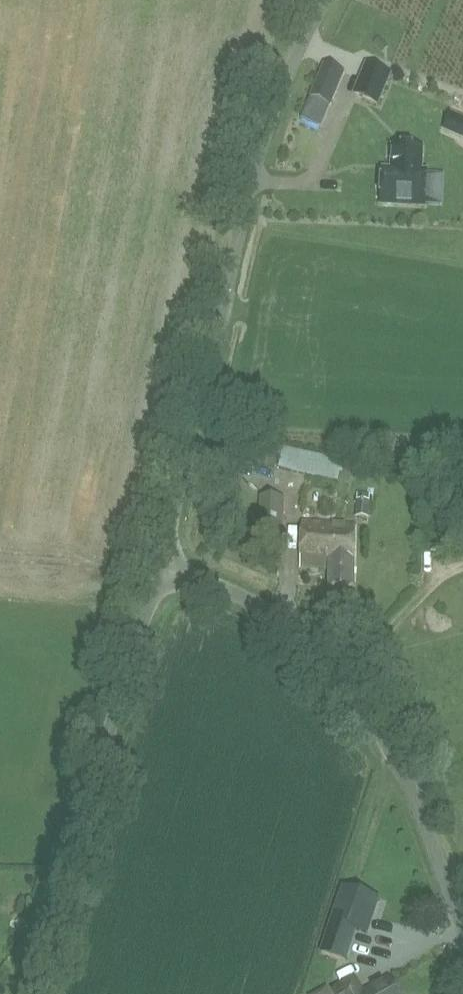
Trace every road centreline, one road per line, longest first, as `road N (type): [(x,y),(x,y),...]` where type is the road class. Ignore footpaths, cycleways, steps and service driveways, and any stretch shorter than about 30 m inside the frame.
road 1 (unclassified): [(164,566),(252,181),(332,0)]
road 2 (unclassified): [(462,923),(389,738),(305,635),(260,603),(164,566)]
road 3 (unclassified): [(164,566),(47,993)]

